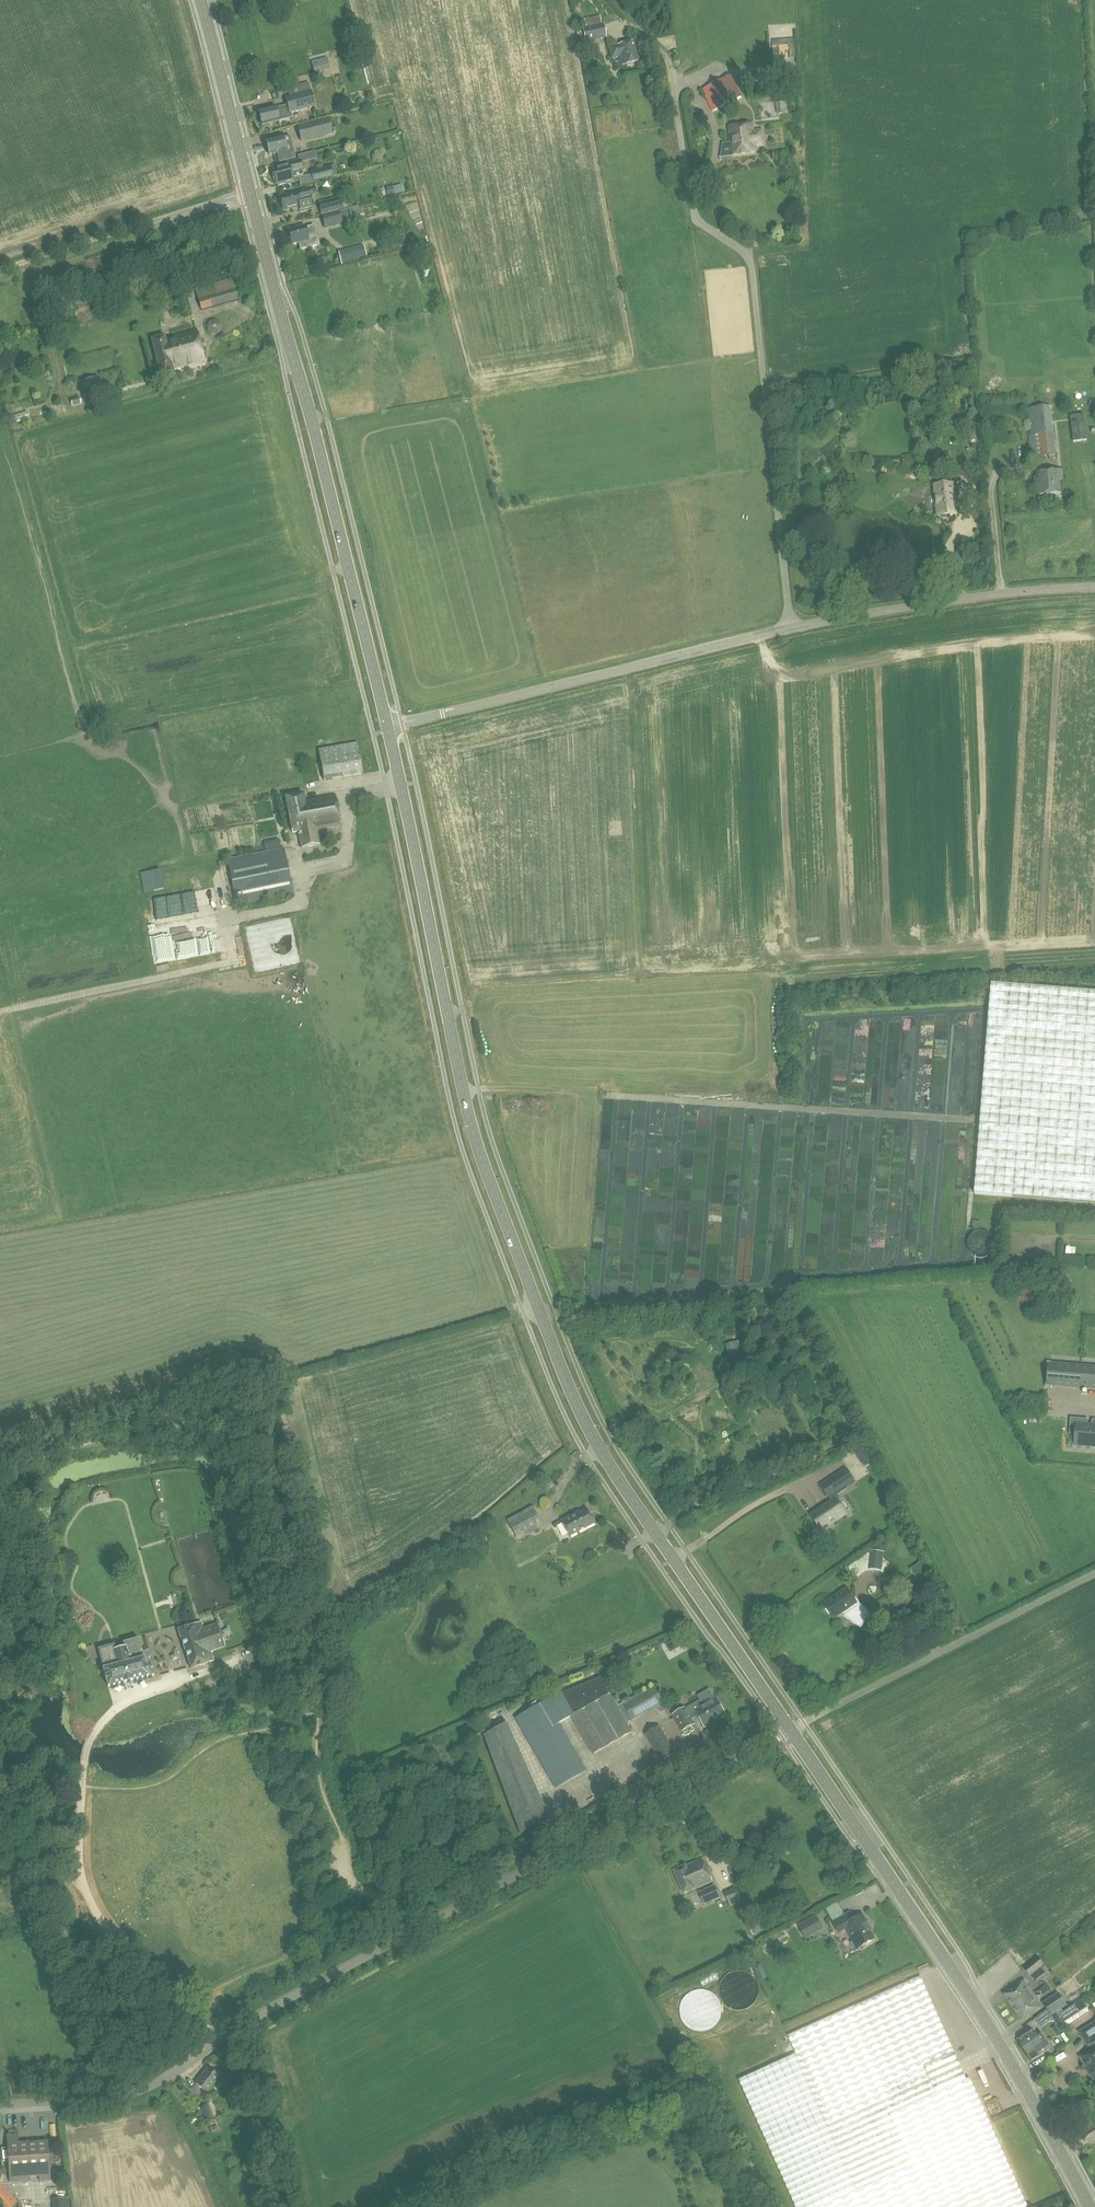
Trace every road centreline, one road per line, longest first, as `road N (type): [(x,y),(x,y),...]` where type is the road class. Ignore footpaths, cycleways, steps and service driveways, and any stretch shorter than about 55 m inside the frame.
road 1 (secondary): [(789,1728),(611,1468),(524,1276),(469,1121),(389,729)]
road 2 (unclassified): [(0,2105),(121,2096),(166,2080),(278,2005),(789,1728)]
road 3 (secondary): [(389,729),(199,0)]
road 4 (unclassified): [(389,729),(789,627),(1094,584)]
road 5 (secondary): [(1090,2206),(975,2005),(789,1728)]
road 6 (unclassified): [(789,1728),(1094,1572)]
road 7 (track): [(230,2034),(277,2206)]

